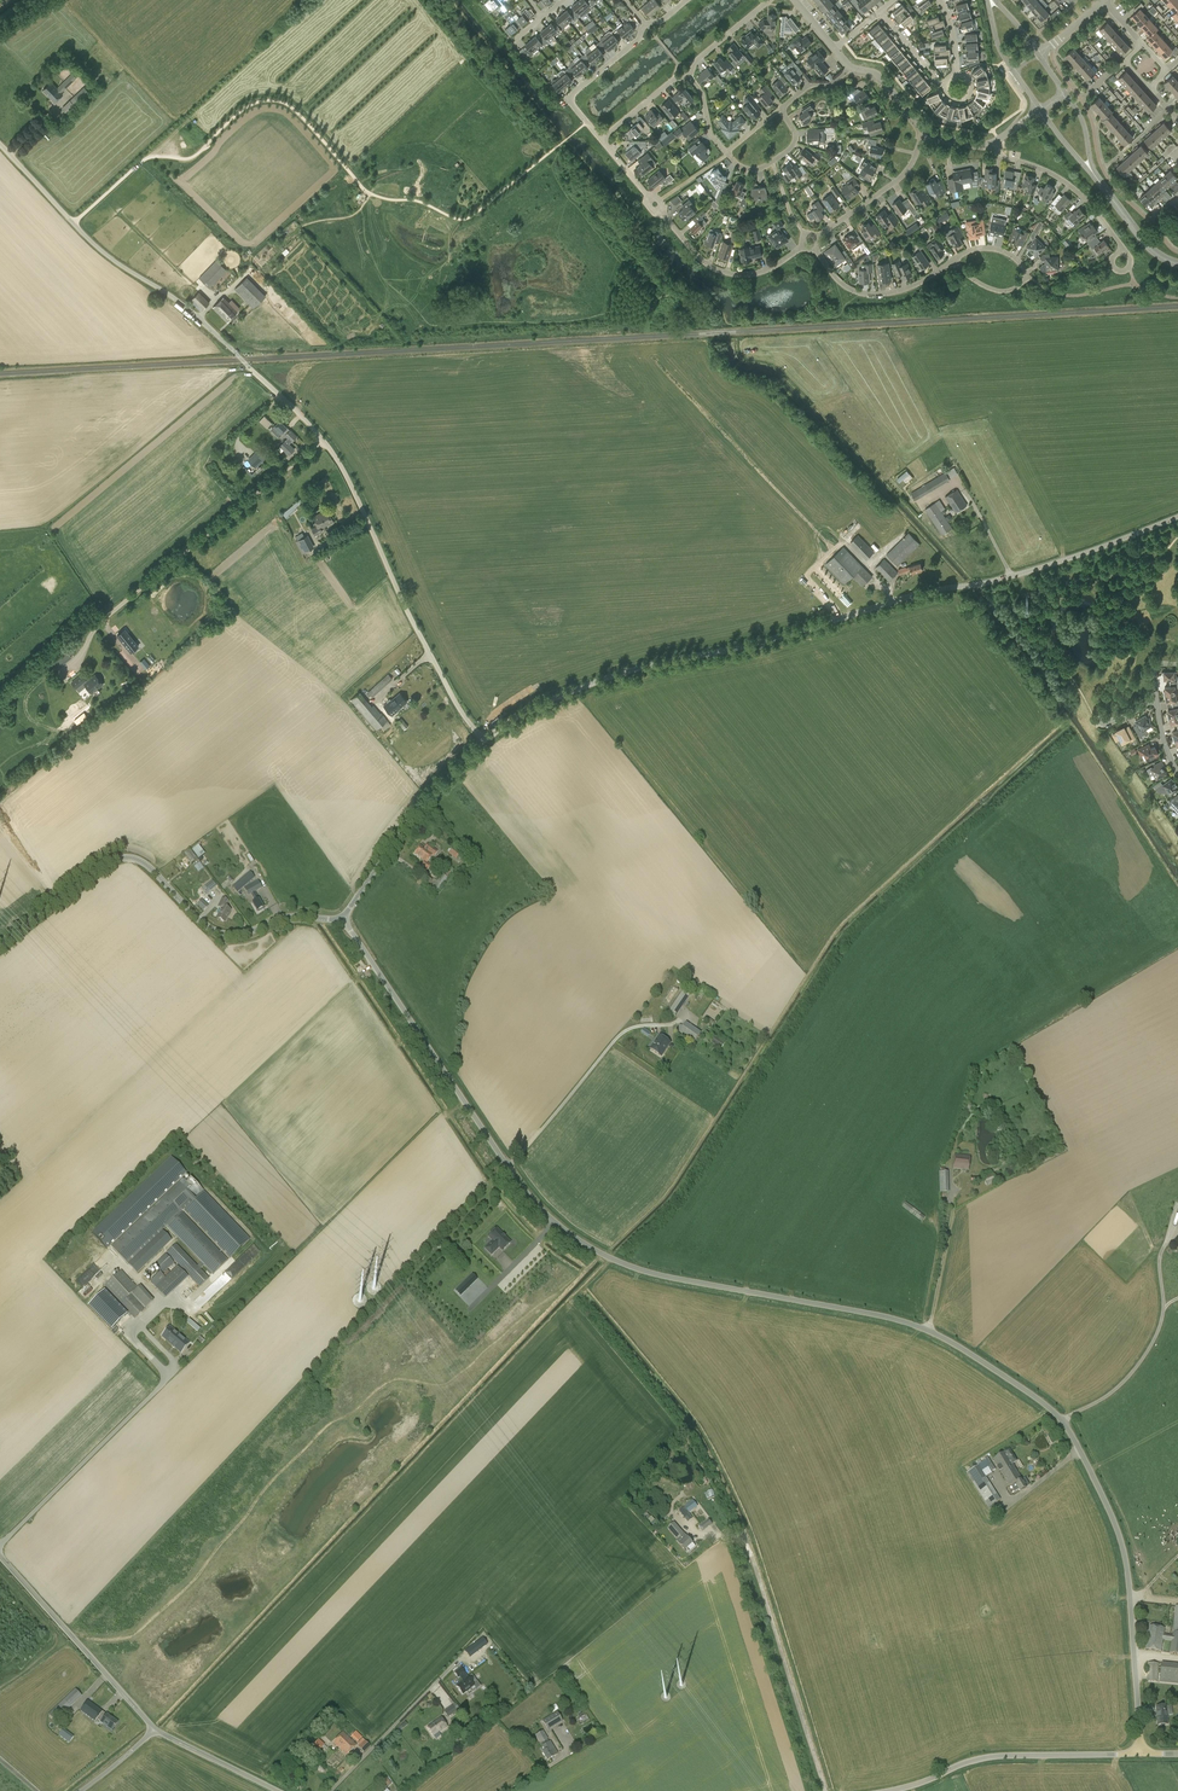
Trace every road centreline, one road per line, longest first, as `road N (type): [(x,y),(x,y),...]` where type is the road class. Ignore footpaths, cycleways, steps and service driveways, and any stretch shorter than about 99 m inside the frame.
road 1 (unclassified): [(1140,1754),(1120,1539),(1055,1413),(911,1324),(664,1277),(583,1243),(528,1195),(344,919)]
road 2 (unclassified): [(483,741),(416,628),(327,446),(204,322),(89,239),(0,144)]
road 3 (unclassified): [(483,741),(530,710),(614,676),(1012,576),(1177,517)]
road 4 (unclassified): [(344,919),(292,916),(249,932),(218,932),(146,865),(125,857),(0,948)]
road 5 (track): [(74,223),(140,162),(195,157),(242,109),(272,100),(292,108),(367,192)]
road 6 (unclassified): [(1140,1754),(980,1758),(889,1790)]
road 7 (unclassified): [(154,1729),(0,1556)]
road 8 (unclassified): [(344,919),(416,814),(483,741)]
road 9 (residential): [(804,246),(766,271),(726,273),(697,255),(659,209)]
road 10 (residential): [(997,141),(1000,157),(1049,172),(1086,200),(1122,252)]
road 11 (residential): [(954,260),(903,290),(864,293),(837,279),(813,247)]
road 12 (residential): [(815,238),(906,172),(925,132)]
road 13 (residential): [(644,23),(637,42),(573,95),(601,139)]
road 14 (unclassified): [(331,1790),(433,1686)]
road 15 (unclassified): [(277,1790),(154,1729)]
road 16 (tertiary): [(1095,176),(1144,242),(1177,264)]
road 17 (residential): [(726,153),(756,170),(789,151),(796,136),(782,109)]

